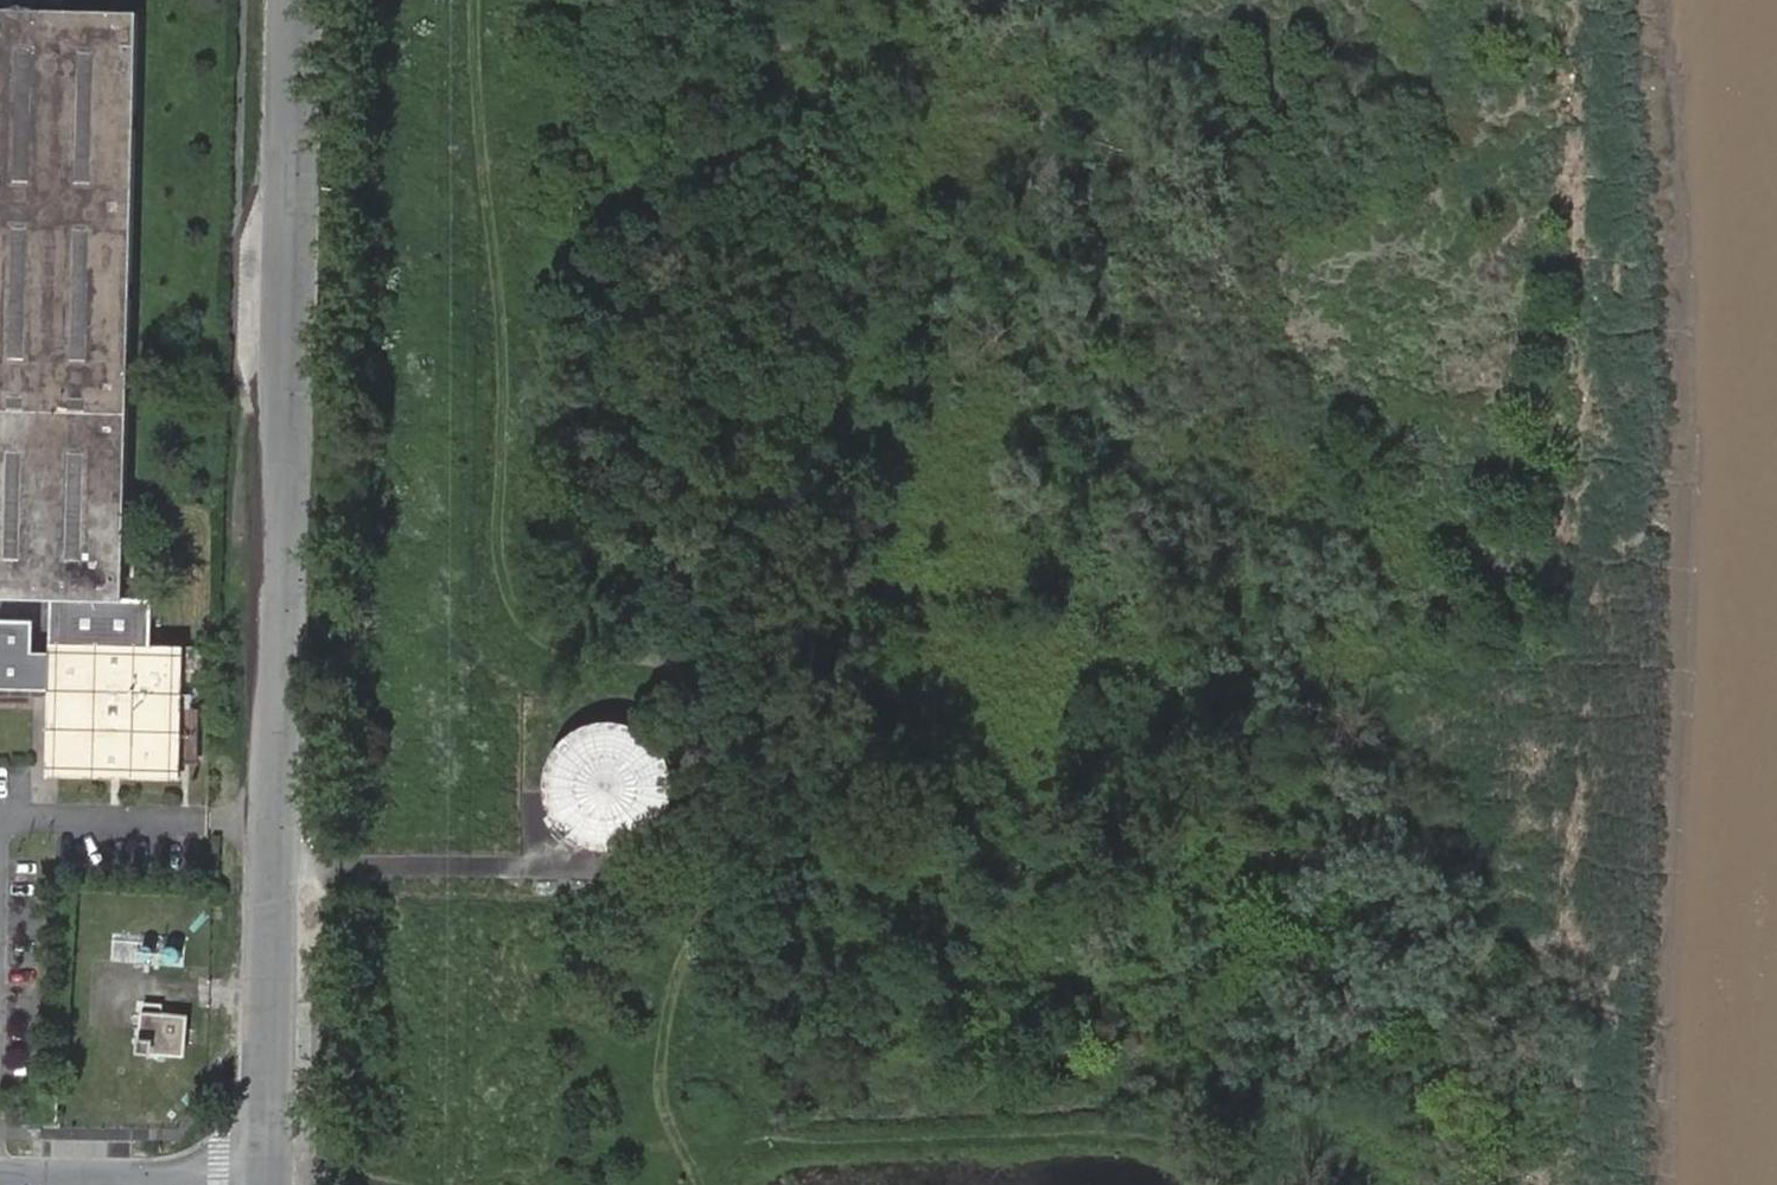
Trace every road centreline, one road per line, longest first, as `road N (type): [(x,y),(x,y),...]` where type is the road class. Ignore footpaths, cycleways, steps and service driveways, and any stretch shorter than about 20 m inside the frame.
road 1 (unclassified): [(267,1184),(294,0)]

